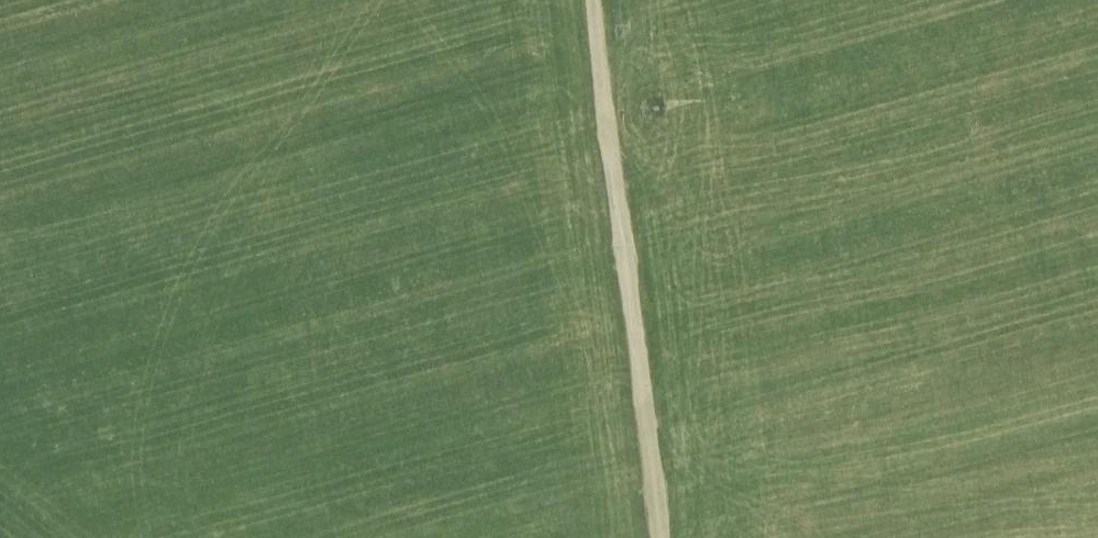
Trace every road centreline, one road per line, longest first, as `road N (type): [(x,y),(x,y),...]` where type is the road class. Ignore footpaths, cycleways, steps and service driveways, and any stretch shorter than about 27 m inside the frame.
road 1 (track): [(591,0),(659,537)]

